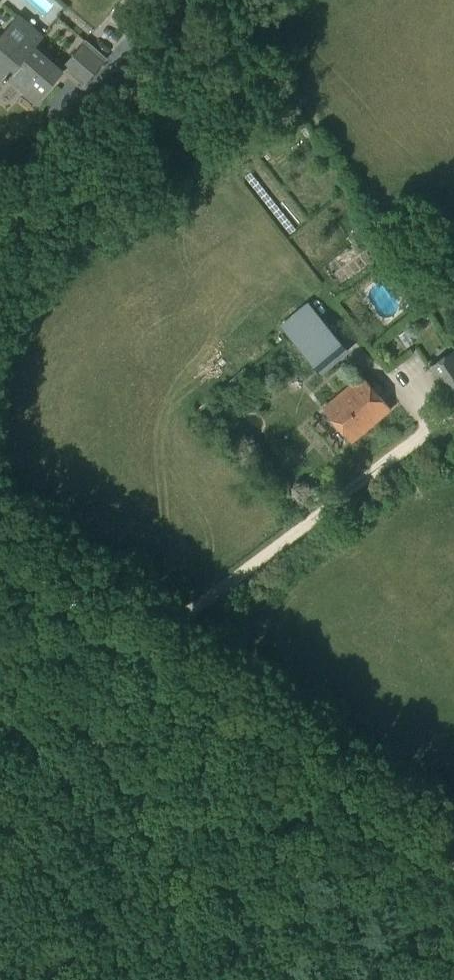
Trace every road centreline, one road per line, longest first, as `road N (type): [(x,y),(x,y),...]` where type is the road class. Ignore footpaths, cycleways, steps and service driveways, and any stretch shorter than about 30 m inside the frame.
road 1 (track): [(453,859),(0,551)]
road 2 (track): [(149,655),(175,620),(453,417)]

